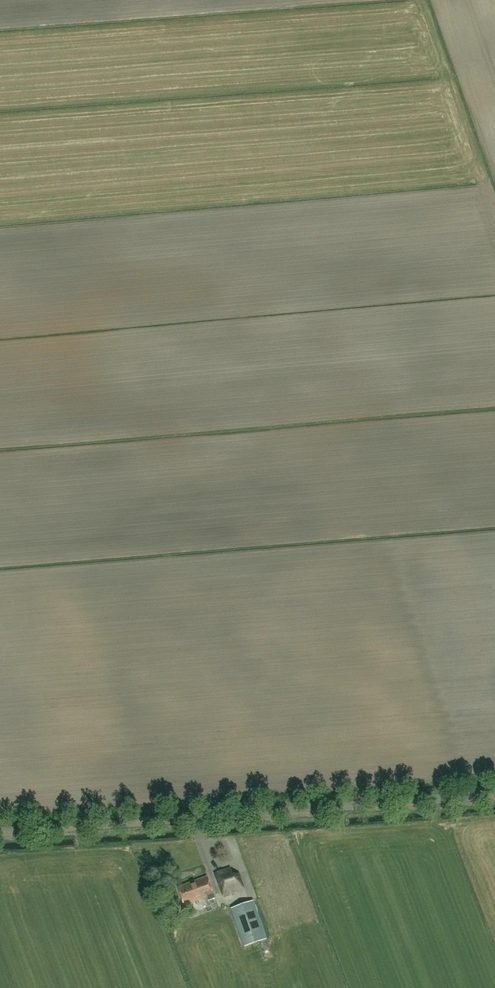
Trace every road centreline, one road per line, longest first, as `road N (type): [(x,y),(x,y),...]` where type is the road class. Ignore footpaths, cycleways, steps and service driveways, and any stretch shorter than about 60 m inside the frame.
road 1 (unclassified): [(0,832),(494,797)]

